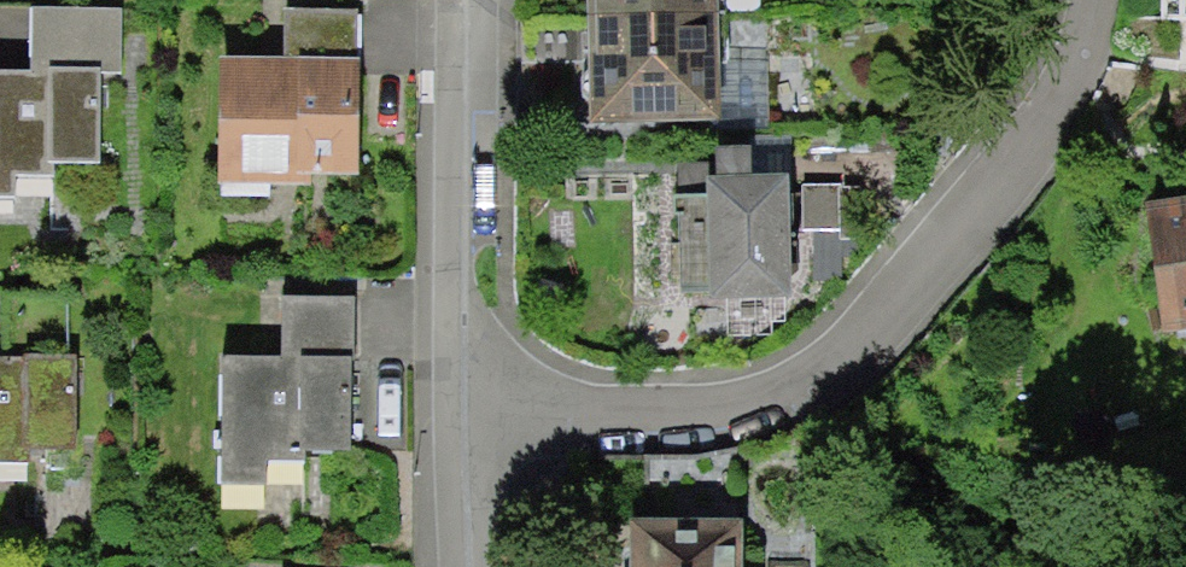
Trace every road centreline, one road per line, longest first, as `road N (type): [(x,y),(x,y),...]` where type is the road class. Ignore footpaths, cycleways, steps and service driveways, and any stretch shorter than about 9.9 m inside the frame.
road 1 (residential): [(465,410),(725,411),(798,389),(863,342),(1079,95),(1096,0)]
road 2 (residential): [(465,410),(462,0)]
road 3 (residential): [(469,566),(465,410)]

